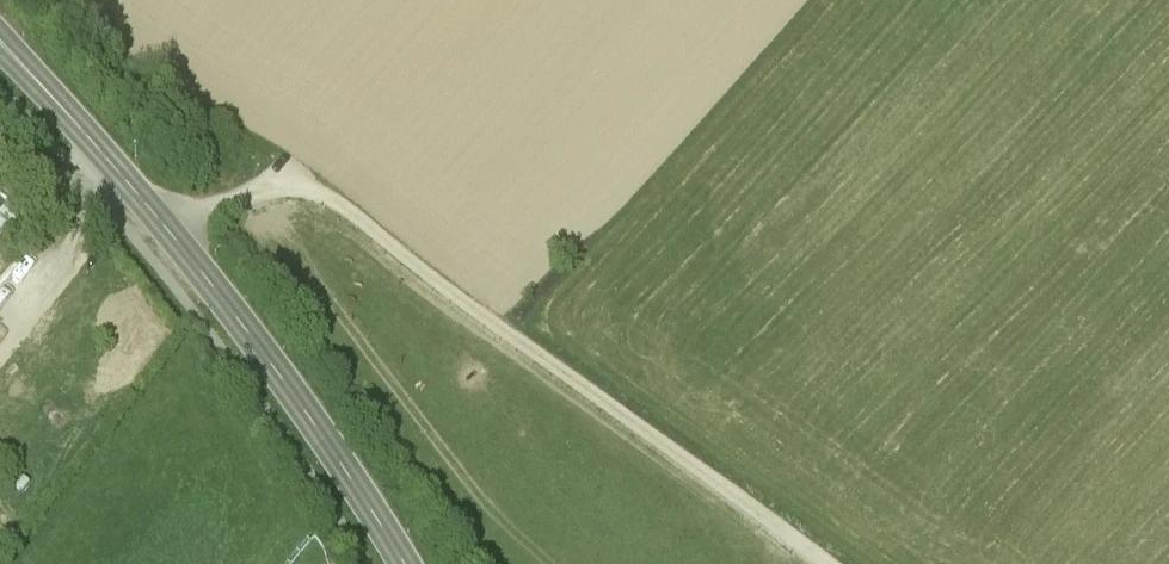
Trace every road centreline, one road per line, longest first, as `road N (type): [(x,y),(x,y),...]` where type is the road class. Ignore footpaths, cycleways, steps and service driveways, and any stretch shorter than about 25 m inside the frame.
road 1 (track): [(172,231),(256,193),(324,196),(824,563)]
road 2 (secondary): [(0,41),(172,231),(402,563)]

